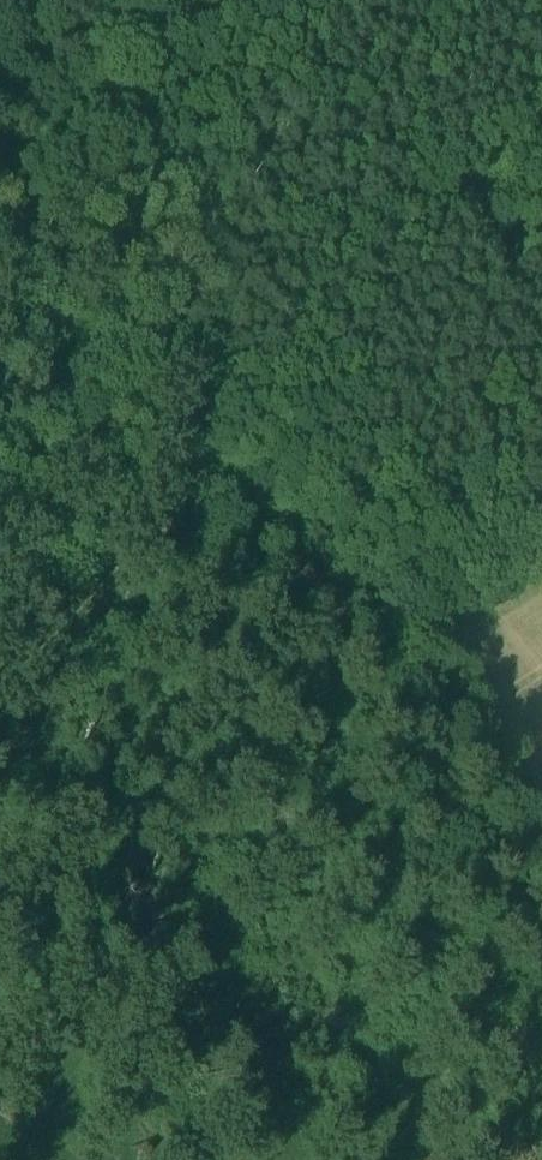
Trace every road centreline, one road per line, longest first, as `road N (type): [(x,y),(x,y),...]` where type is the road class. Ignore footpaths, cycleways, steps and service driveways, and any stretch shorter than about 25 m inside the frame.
road 1 (track): [(541,842),(210,461),(138,363)]
road 2 (track): [(541,125),(210,461)]
road 3 (track): [(282,1159),(0,808)]
road 4 (track): [(0,693),(218,469)]

